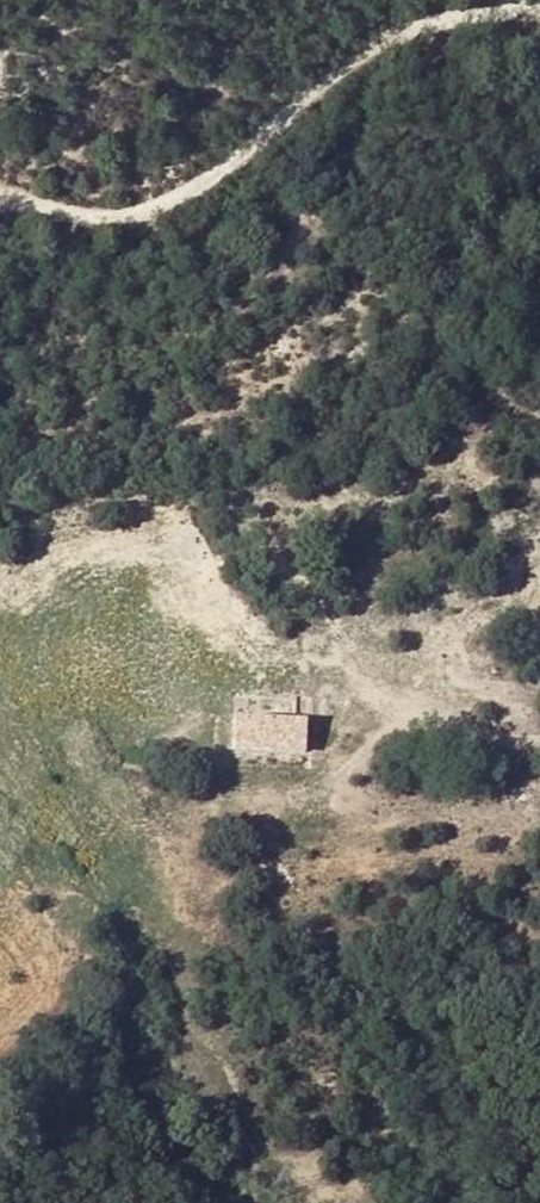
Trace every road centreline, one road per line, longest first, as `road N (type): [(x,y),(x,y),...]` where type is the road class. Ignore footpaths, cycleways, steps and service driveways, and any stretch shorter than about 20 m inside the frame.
road 1 (track): [(0,189),(12,182),(118,216),(165,217),(254,171),(385,68),(539,44)]

